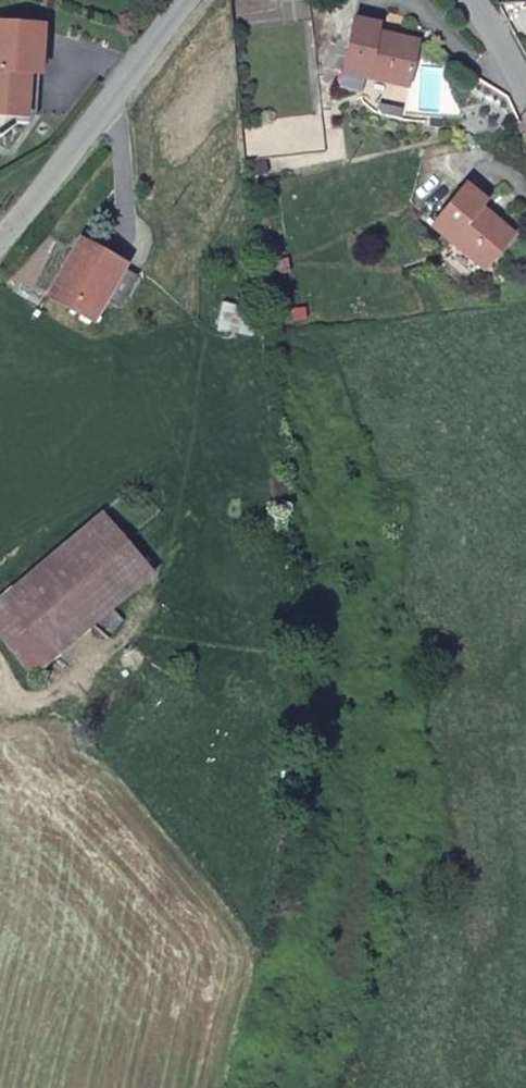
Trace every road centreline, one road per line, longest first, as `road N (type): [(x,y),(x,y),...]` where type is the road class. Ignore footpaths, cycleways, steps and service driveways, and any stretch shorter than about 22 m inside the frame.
road 1 (unclassified): [(192,0),(0,239)]

